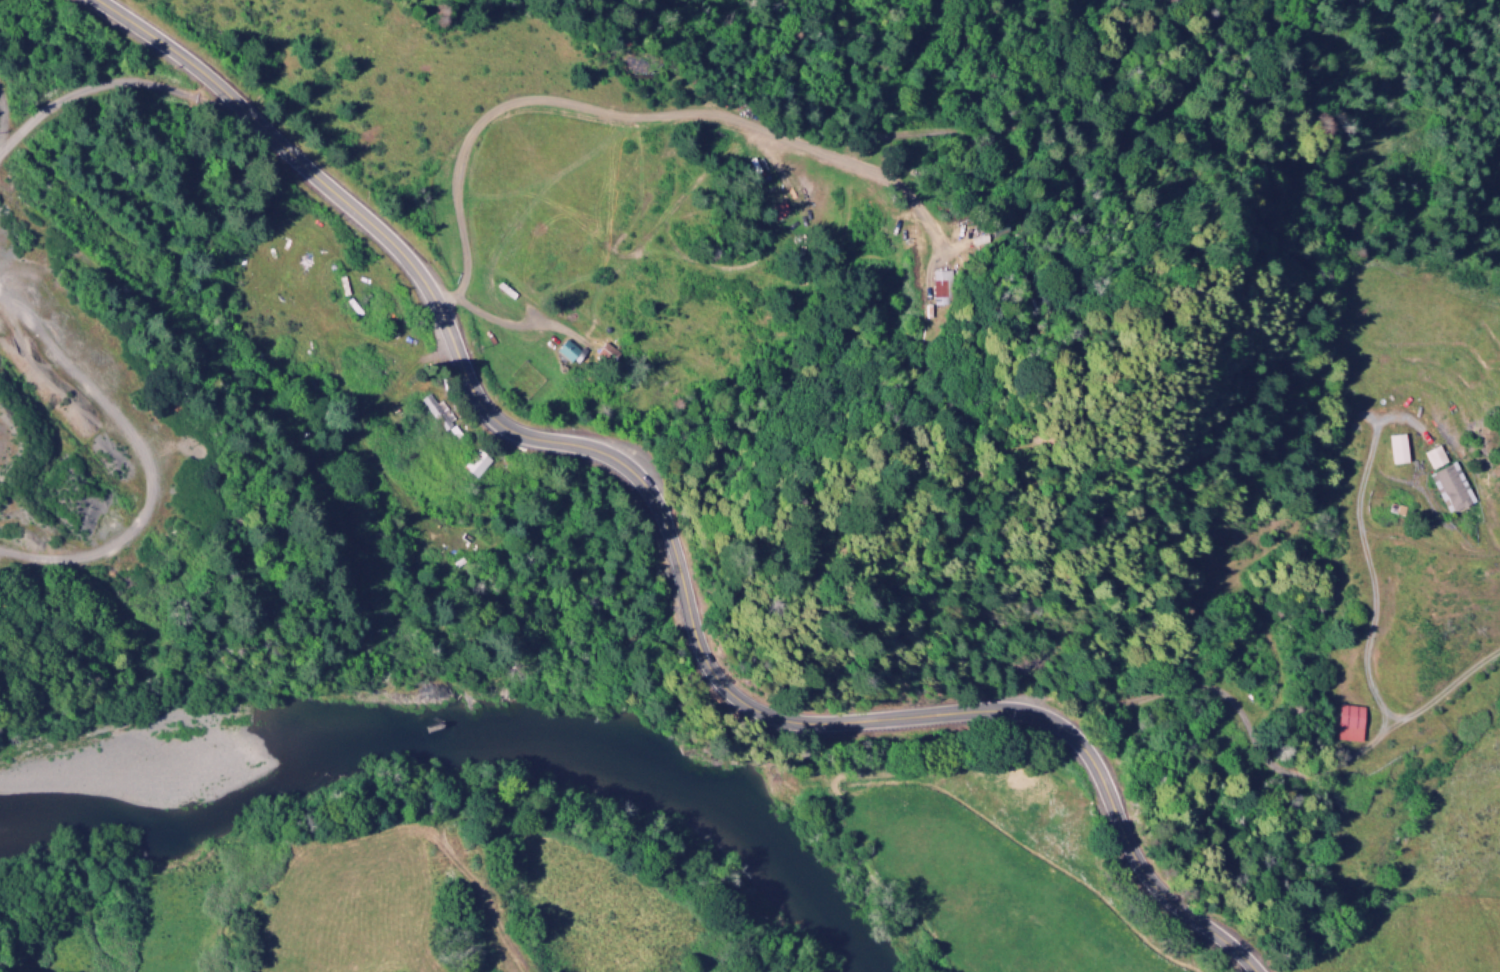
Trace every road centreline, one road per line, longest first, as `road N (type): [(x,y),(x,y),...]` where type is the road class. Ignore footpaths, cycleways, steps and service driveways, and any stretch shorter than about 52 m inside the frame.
road 1 (secondary): [(98,0),(387,244),(428,301),(477,408),(509,436),(614,457),(654,498),(699,661),(769,725),(1014,711),(1068,742),(1097,779),(1142,885),(1222,938),(1250,971)]
road 2 (residential): [(0,299),(155,465),(140,532)]

